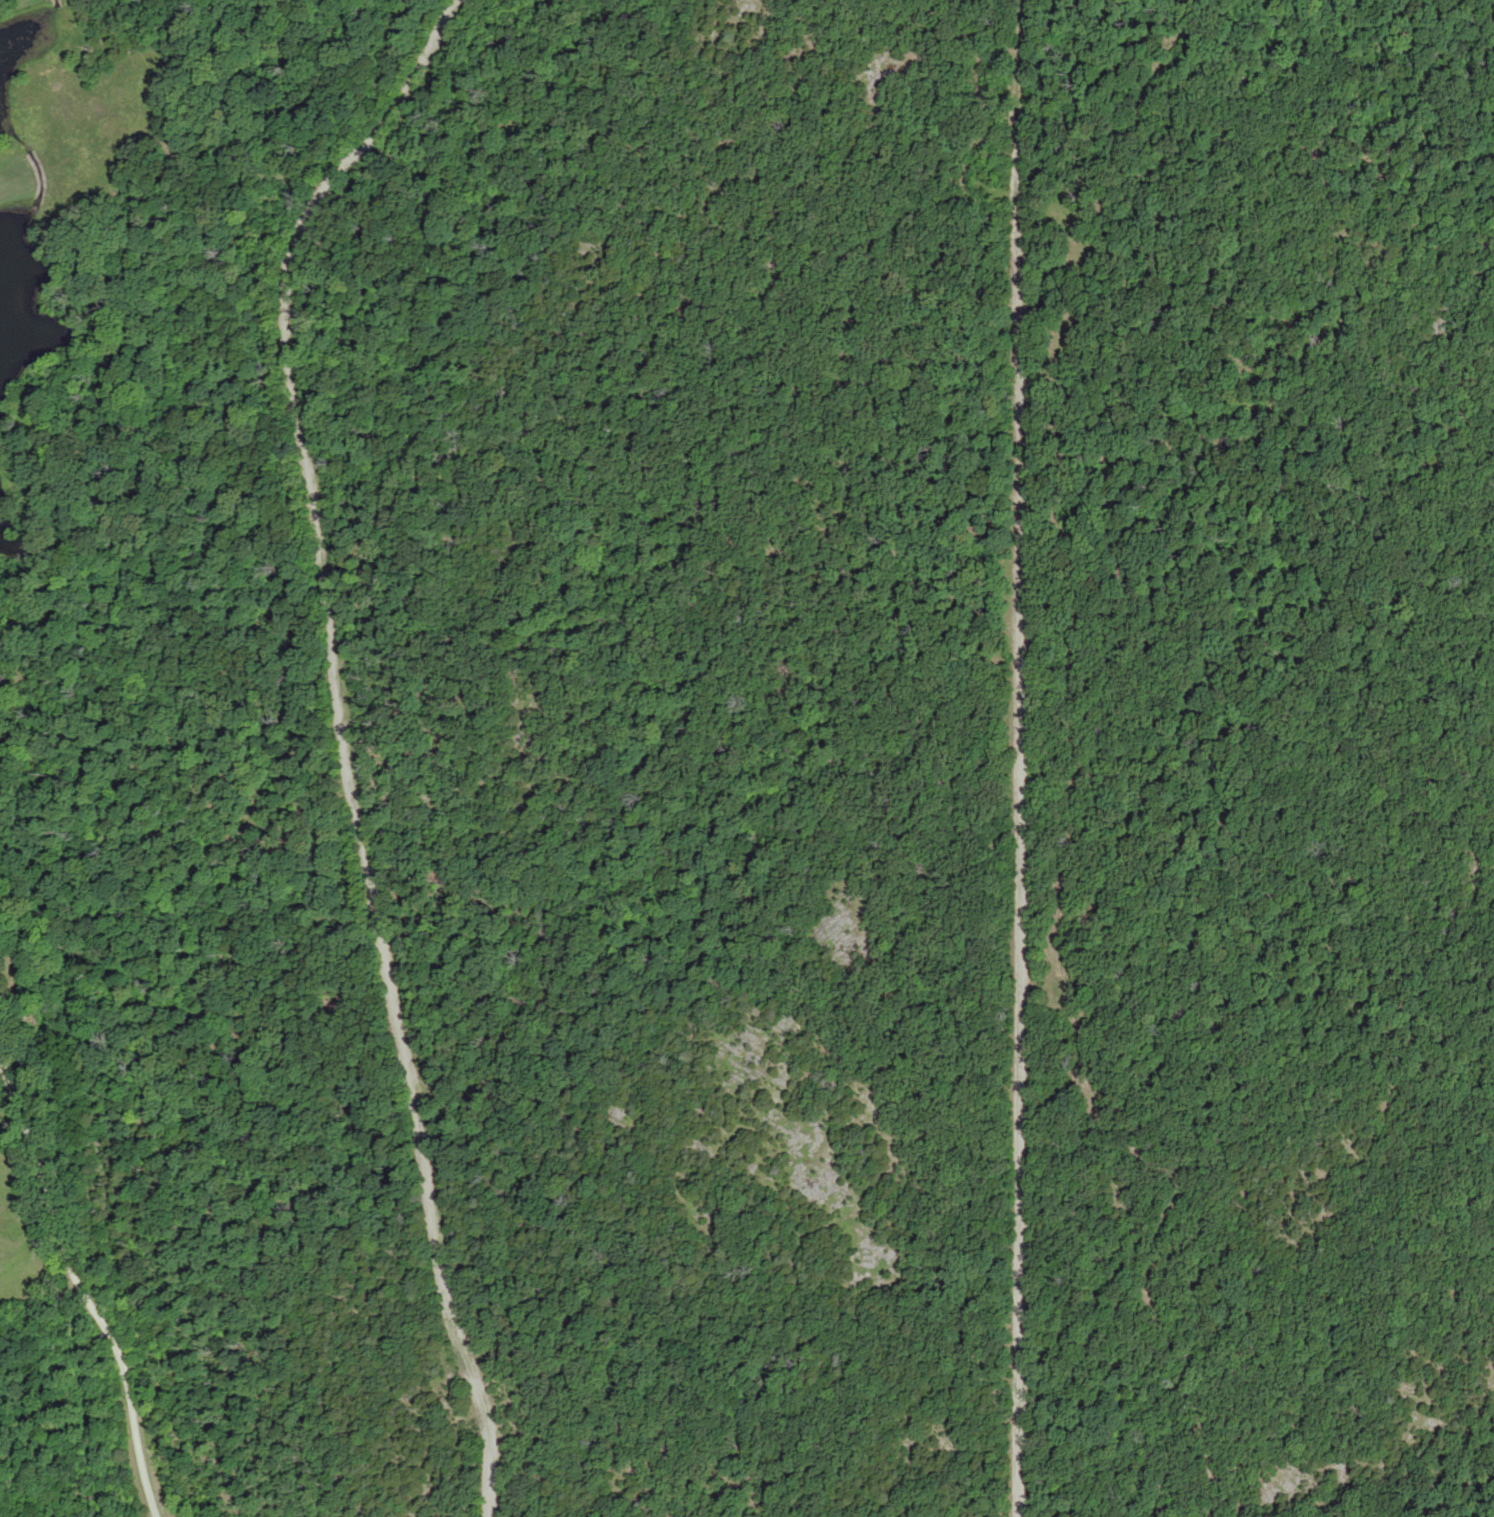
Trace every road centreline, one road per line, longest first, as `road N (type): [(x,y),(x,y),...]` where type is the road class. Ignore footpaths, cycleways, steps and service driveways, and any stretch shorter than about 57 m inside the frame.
road 1 (residential): [(337,172),(315,196),(297,237),(283,325),(365,860),(438,1258),(489,1425),(492,1516)]

